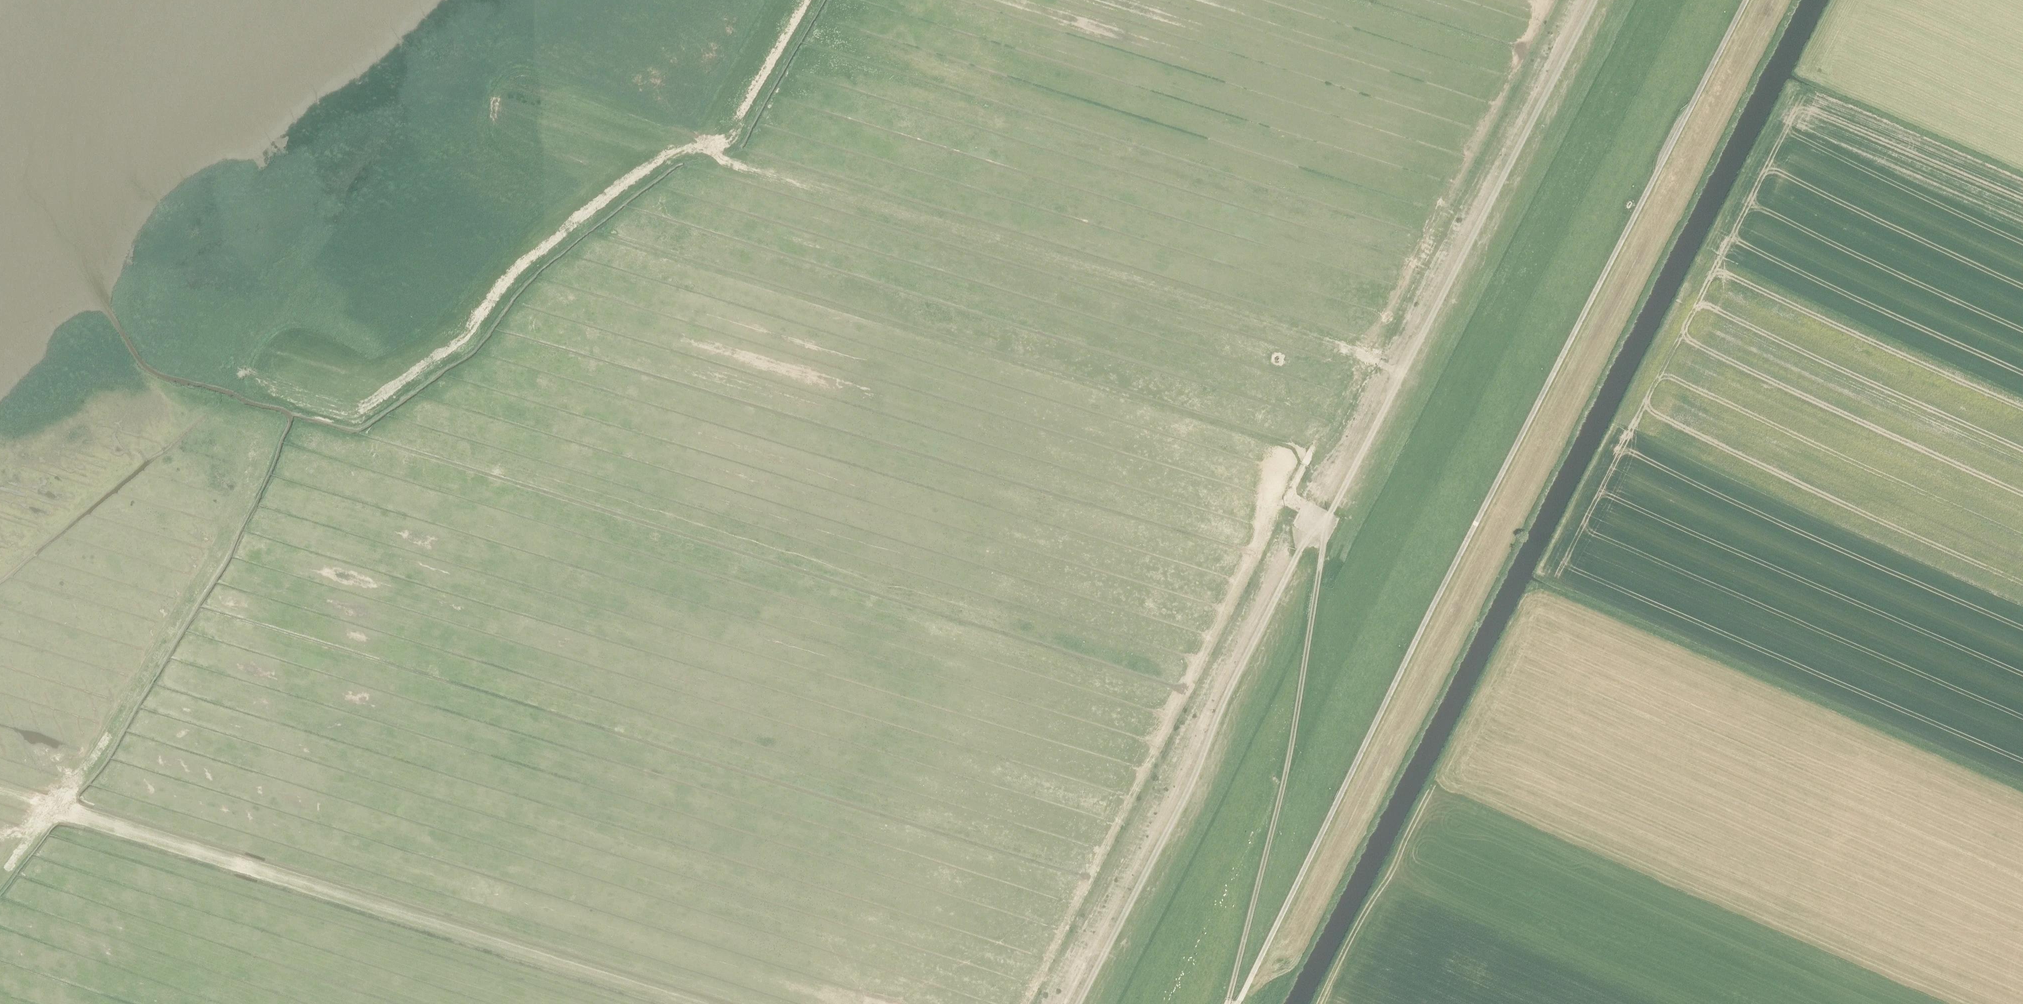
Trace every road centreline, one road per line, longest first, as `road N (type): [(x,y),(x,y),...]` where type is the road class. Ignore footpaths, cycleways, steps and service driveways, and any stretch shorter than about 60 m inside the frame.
road 1 (track): [(1078,1003),(1308,532),(1328,514),(1594,0)]
road 2 (track): [(1746,0),(1237,1003)]
road 3 (track): [(1228,1003),(1284,775),(1324,521)]

